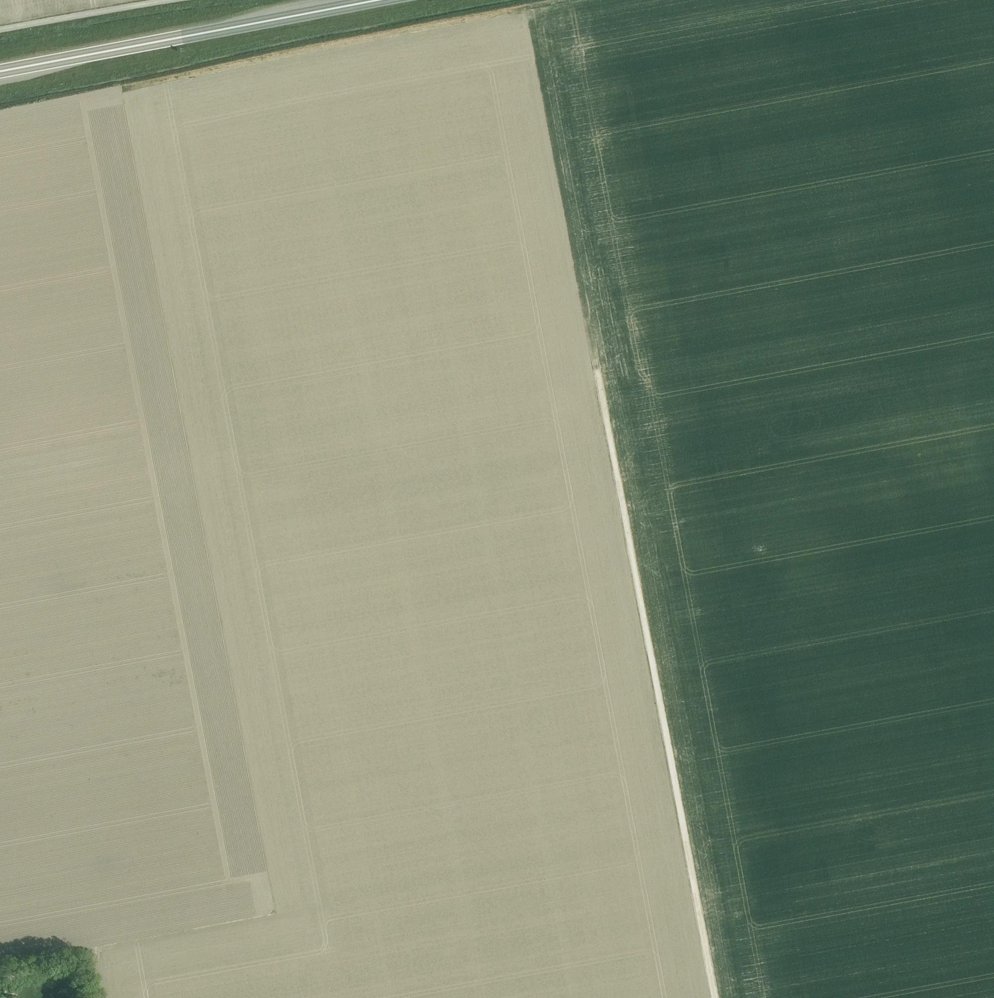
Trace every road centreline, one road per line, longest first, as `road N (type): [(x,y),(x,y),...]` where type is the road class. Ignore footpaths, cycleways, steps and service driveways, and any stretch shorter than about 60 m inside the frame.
road 1 (track): [(614,421),(721,997)]
road 2 (trunk): [(0,72),(380,0)]
road 3 (unclassified): [(169,0),(0,28)]

